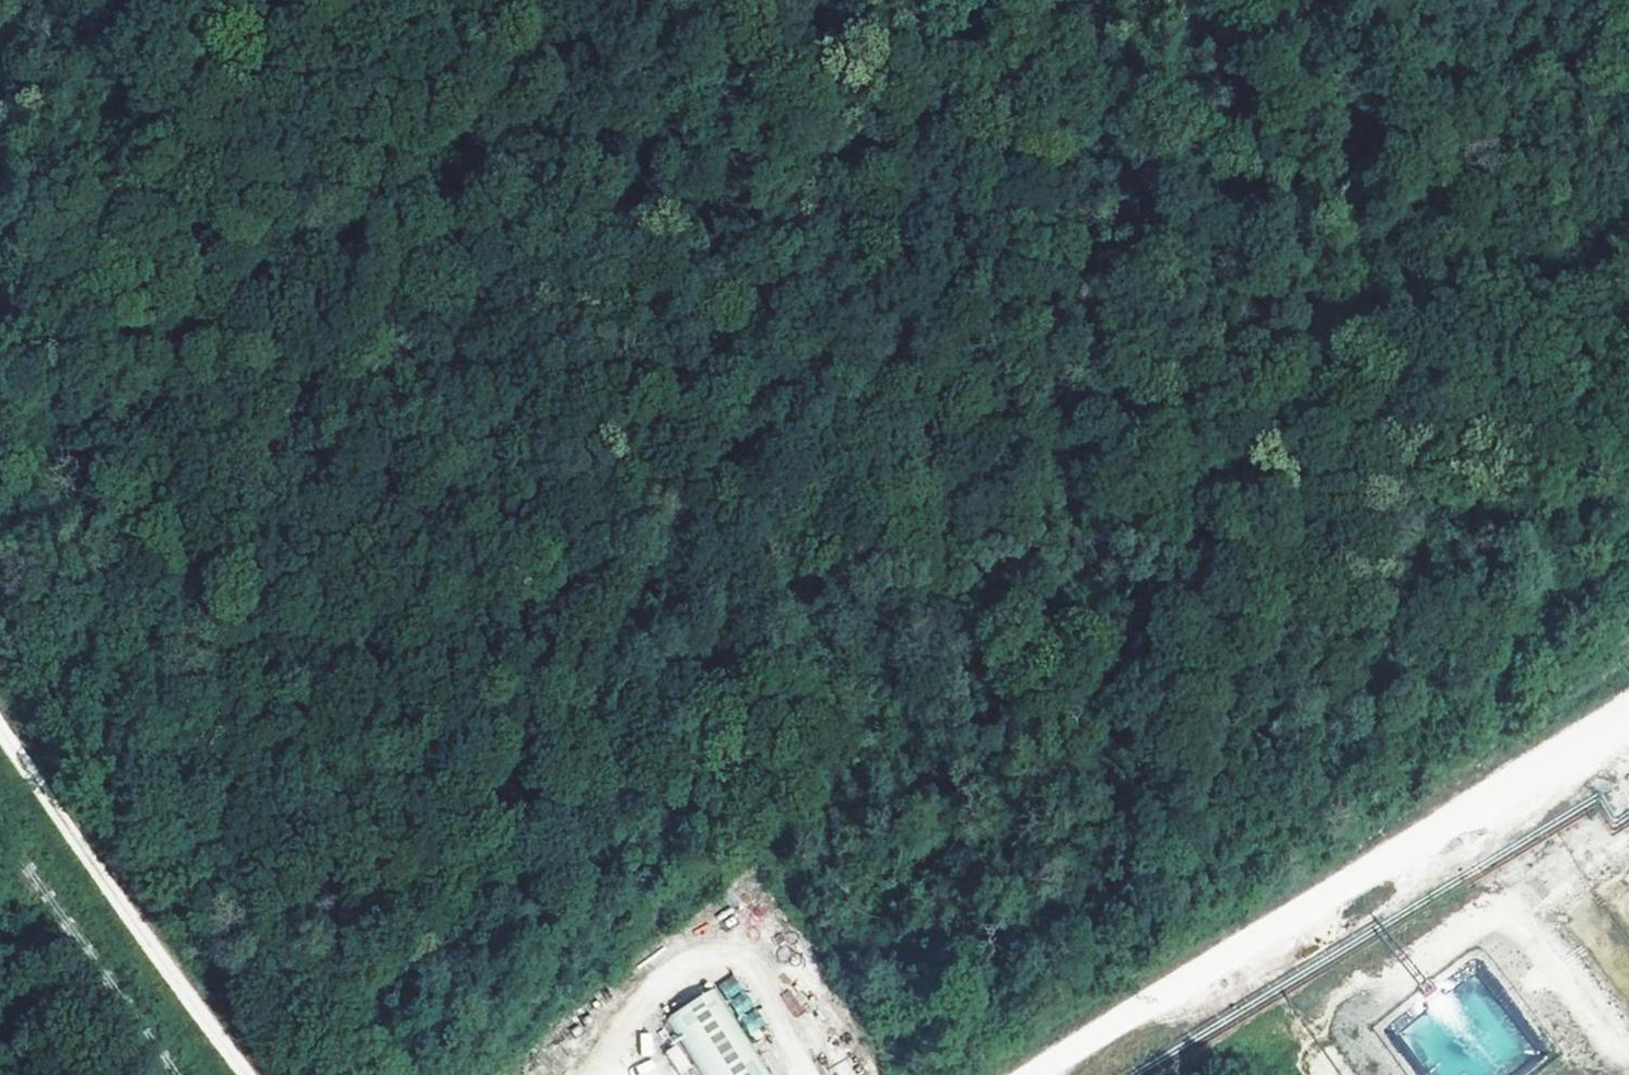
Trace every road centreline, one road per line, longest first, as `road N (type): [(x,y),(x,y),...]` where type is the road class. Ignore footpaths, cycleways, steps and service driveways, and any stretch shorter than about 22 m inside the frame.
road 1 (track): [(1628,704),(1038,1074)]
road 2 (track): [(277,1074),(0,712)]

